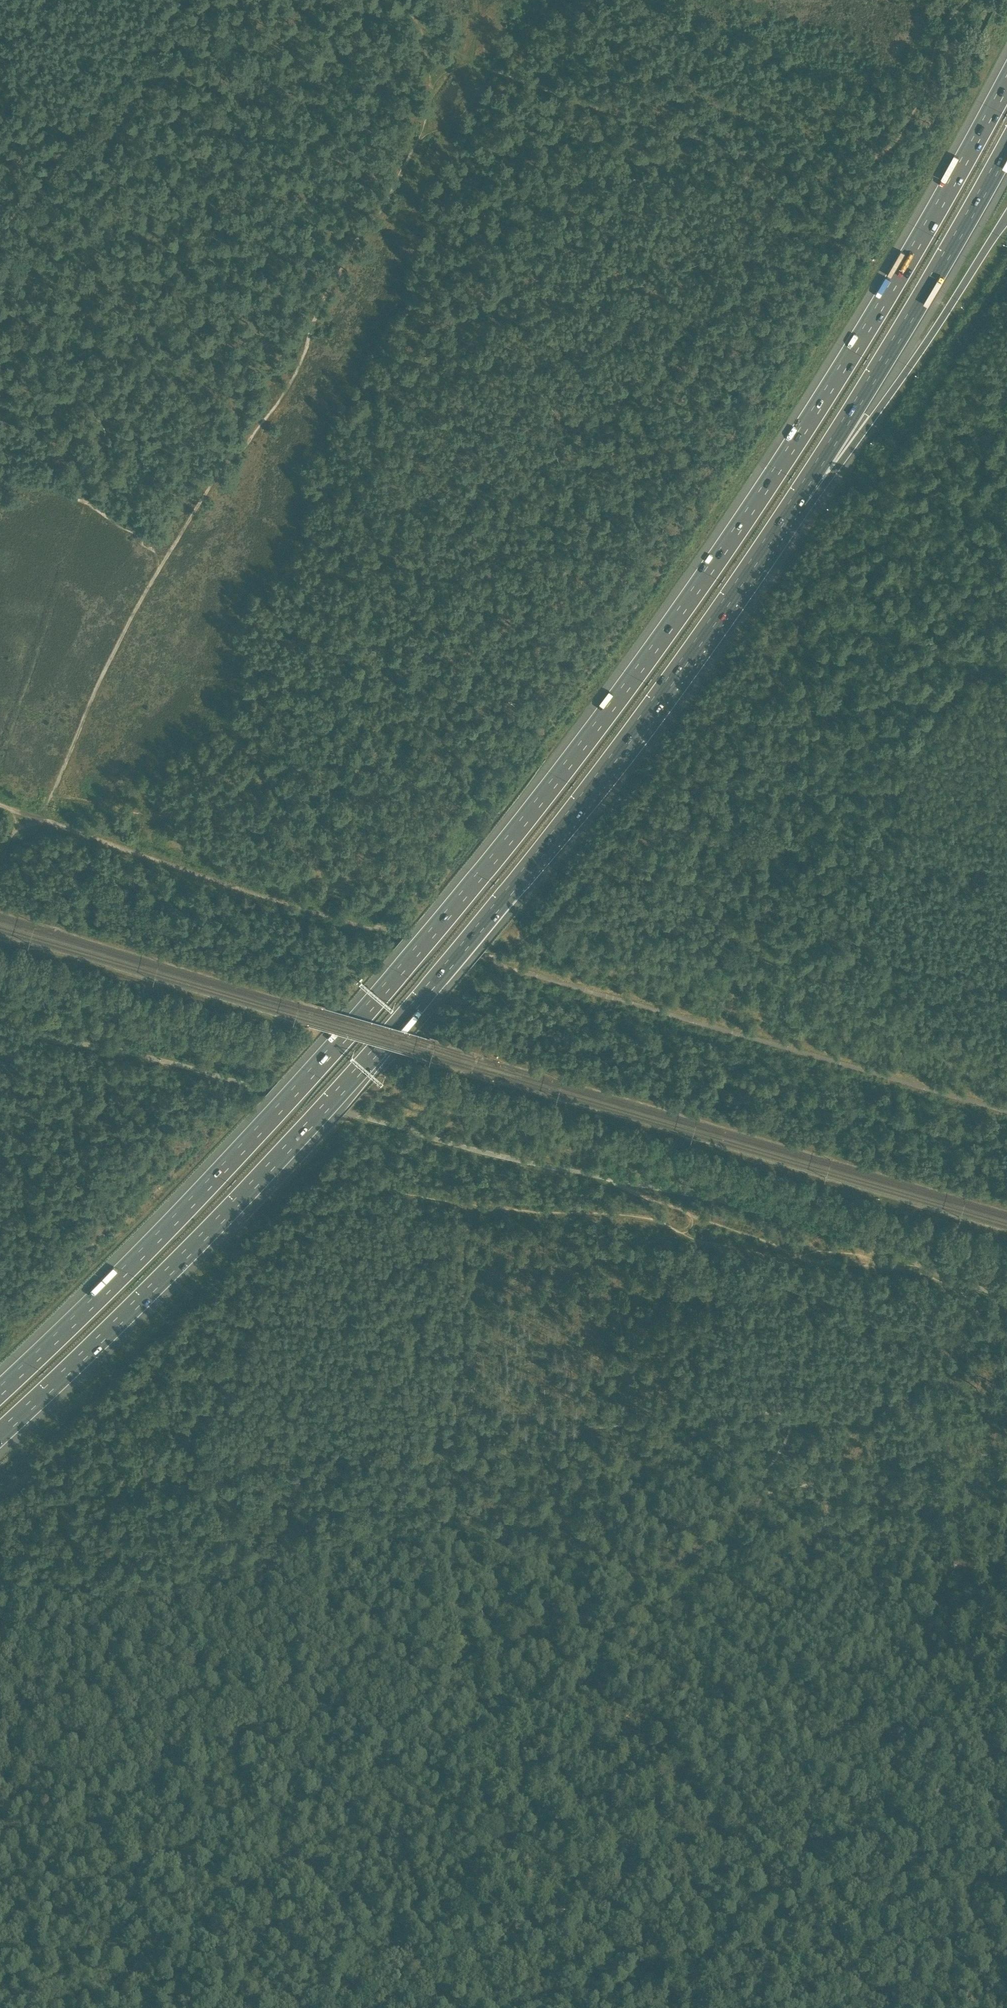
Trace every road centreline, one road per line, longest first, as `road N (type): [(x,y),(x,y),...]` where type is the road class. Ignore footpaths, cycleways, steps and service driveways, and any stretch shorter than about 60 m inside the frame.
road 1 (motorway): [(1006,84),(766,489),(624,691),(336,1042),(0,1386)]
road 2 (motorway): [(0,1437),(163,1282),(370,1060),(655,705),(796,502)]
road 3 (track): [(680,1233),(642,1217),(387,1192),(344,1199),(286,1237),(111,1415),(0,1498)]
road 4 (track): [(421,134),(321,307),(280,402),(207,491),(143,595),(48,803)]
road 5 (track): [(0,1789),(575,1667),(628,1666)]
road 6 (track): [(0,1730),(56,1668),(127,1616),(221,1594),(249,1574),(317,1453),(455,1437)]
road 7 (track): [(1006,910),(762,845),(724,944),(709,955),(585,923)]
road 8 (track): [(285,2007),(456,1953),(480,1932),(509,1931),(731,1844)]
road 9 (motorway): [(796,502),(1006,147)]
road 10 (track): [(1006,1149),(727,1082),(653,1096)]
road 11 (motorway): [(796,502),(889,398),(1006,216)]
road 12 (track): [(923,1267),(804,1257),(602,1177)]
road 13 (track): [(1006,1739),(731,1844)]
road 14 (track): [(474,1205),(464,1236),(455,1437)]
road 15 (track): [(731,1844),(737,1855),(707,1931),(647,2007)]

